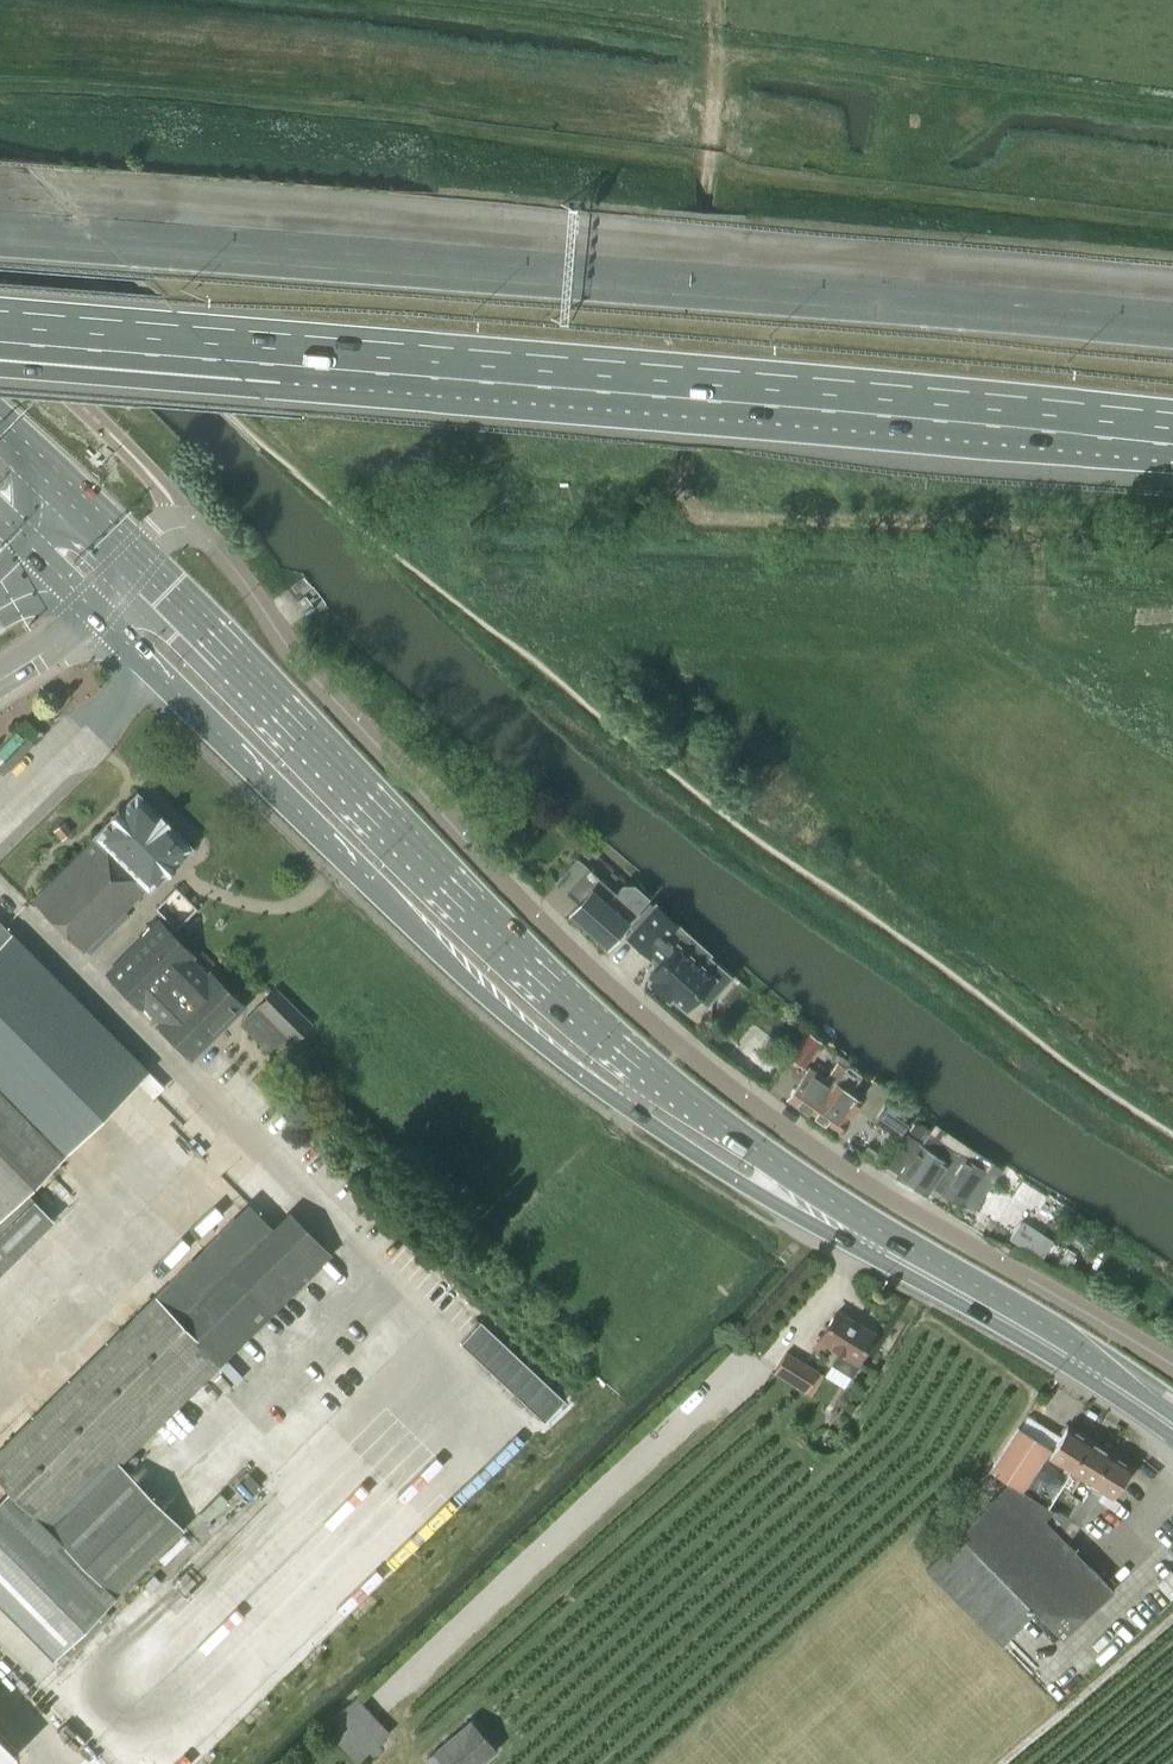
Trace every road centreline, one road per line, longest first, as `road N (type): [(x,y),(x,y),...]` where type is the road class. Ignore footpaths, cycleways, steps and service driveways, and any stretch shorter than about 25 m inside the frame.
road 1 (unclassified): [(1172,1368),(833,1164),(677,1046),(486,865),(290,651),(237,570),(182,517),(129,568)]
road 2 (motorway): [(0,328),(1172,429)]
road 3 (motorway): [(1172,323),(0,228)]
road 4 (primary): [(88,613),(346,860),(441,964),(584,1081),(731,1180),(793,1202)]
road 5 (primary): [(793,1202),(744,1149),(497,952),(267,700),(129,568)]
road 6 (track): [(713,0),(717,53),(684,449),(688,507),(712,521),(1025,532),(1037,545),(1036,593)]
road 7 (track): [(379,1702),(733,1383),(763,1366),(842,1282),(866,1244)]
road 8 (primary): [(1172,1425),(793,1202)]

